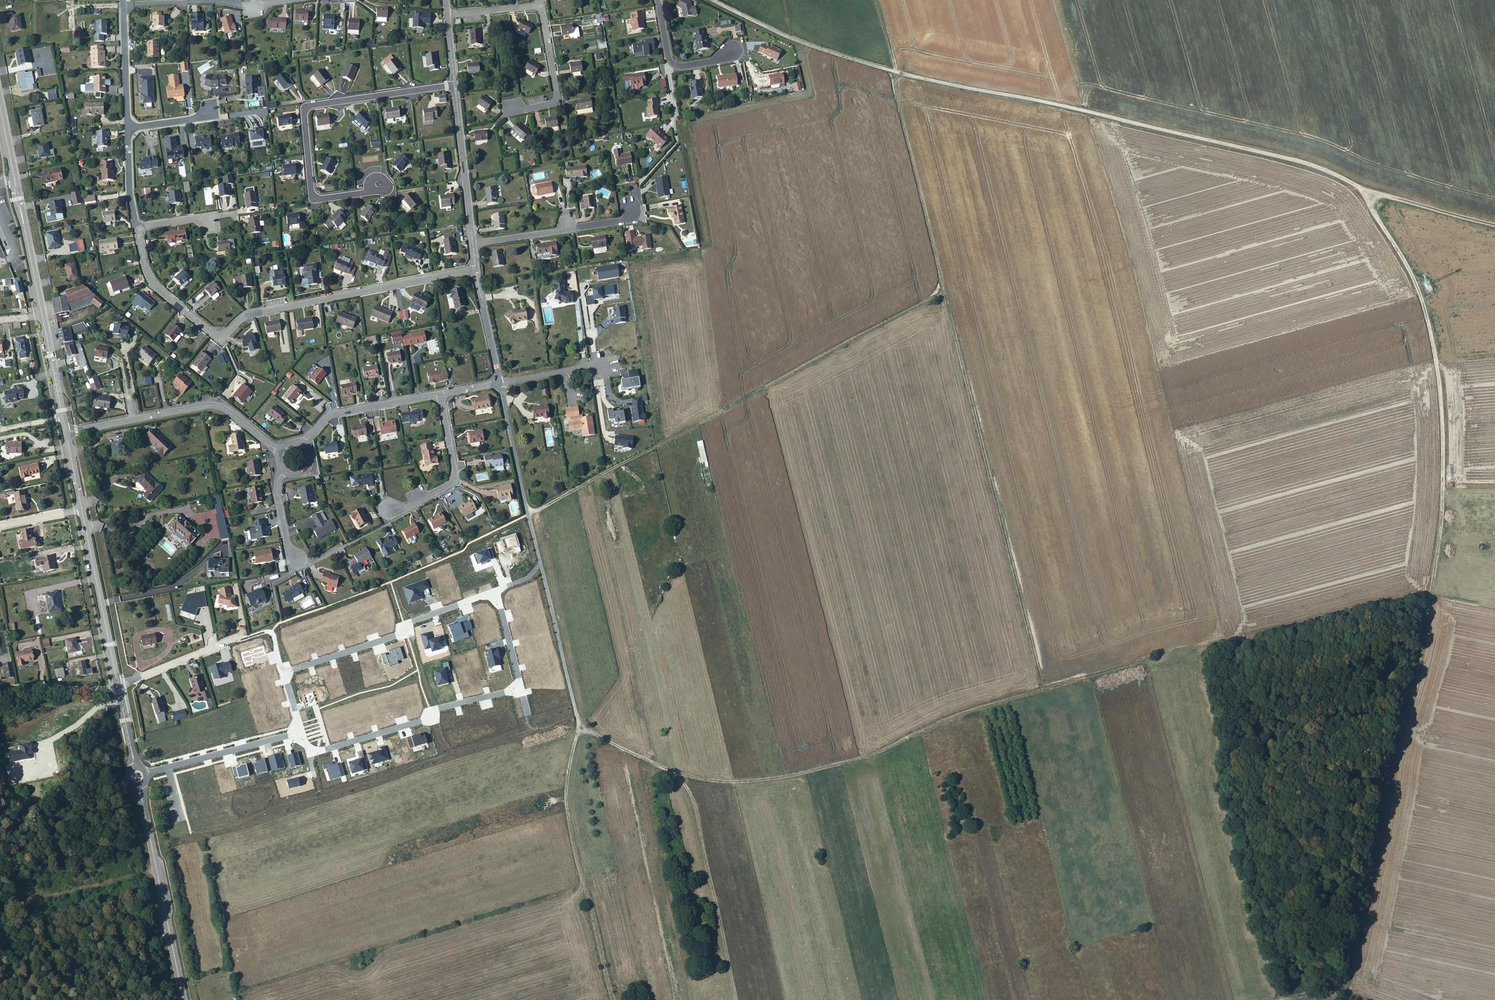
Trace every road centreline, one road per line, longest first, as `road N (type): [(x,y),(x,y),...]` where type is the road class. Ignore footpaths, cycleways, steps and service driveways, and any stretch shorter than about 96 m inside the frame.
road 1 (track): [(612,999),(563,792),(579,729),(633,757),(699,777),(755,782),(856,759),(985,704),(1137,659),(1204,661)]
road 2 (track): [(1362,187),(1407,265),(1429,324),(1440,371),(1442,512),(1339,982),(1270,999)]
road 3 (track): [(529,513),(946,289),(895,74)]
road 4 (track): [(1494,226),(1425,210),(1307,162),(895,74)]
road 5 (residential): [(300,733),(283,672),(495,598),(515,690),(318,751),(309,747)]
road 6 (residential): [(136,226),(155,287),(213,335),(225,336),(252,313),(475,268)]
road 7 (residential): [(579,729),(498,382)]
road 8 (tertiary): [(0,106),(63,418)]
road 9 (residential): [(455,84),(303,106),(312,200),(368,192)]
road 10 (tertiary): [(66,432),(118,683)]
road 11 (residential): [(66,432),(214,405),(279,450)]
road 12 (tertiary): [(138,786),(184,999)]
road 13 (residential): [(716,0),(895,74)]
road 14 (residential): [(472,242),(626,221),(637,188)]
road 15 (residential): [(441,393),(456,477),(389,511)]
road 16 (residential): [(472,242),(455,84)]
road 17 (residential): [(147,775),(300,733)]
road 18 (residential): [(123,4),(281,0)]
road 19 (residential): [(303,443),(336,413),(441,393)]
road 20 (residential): [(541,5),(558,102),(516,104)]
road 21 (residential): [(118,683),(246,636)]
road 22 (residential): [(658,0),(672,65),(723,60),(737,48)]
road 23 (residential): [(123,4),(127,128)]

